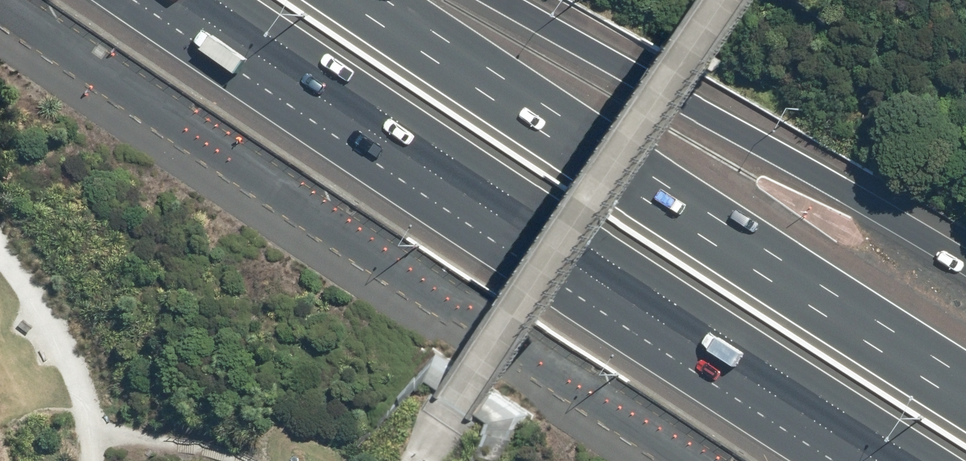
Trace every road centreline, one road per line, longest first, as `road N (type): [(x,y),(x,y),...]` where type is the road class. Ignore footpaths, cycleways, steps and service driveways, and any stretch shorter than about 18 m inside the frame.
road 1 (motorway): [(920,460),(220,0)]
road 2 (unclassified): [(691,460),(0,11)]
road 3 (motorway): [(348,0),(965,400)]
road 4 (motorway): [(507,0),(965,259)]

